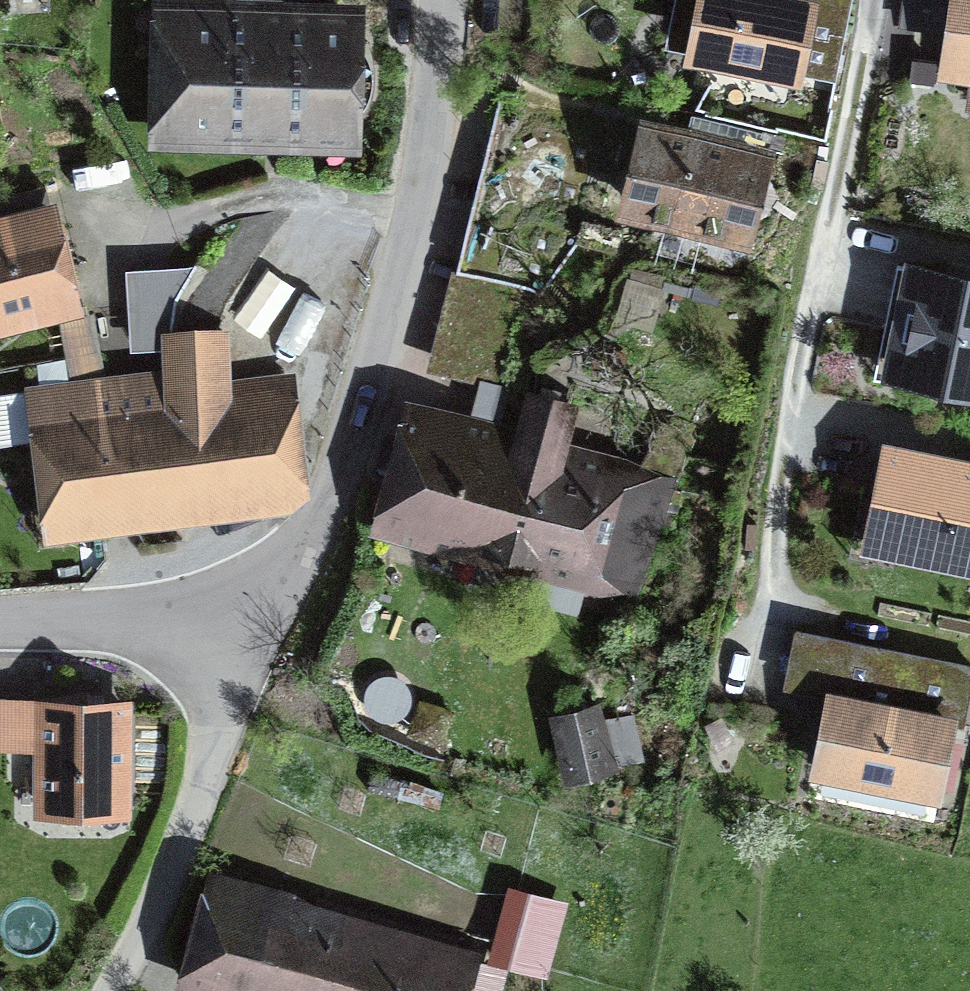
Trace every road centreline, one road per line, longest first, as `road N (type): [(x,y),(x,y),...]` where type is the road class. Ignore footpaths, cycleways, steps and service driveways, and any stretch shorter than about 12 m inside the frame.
road 1 (residential): [(245,652),(326,505),(351,439),(416,207),(443,0)]
road 2 (residential): [(112,990),(169,877),(245,652)]
road 3 (residential): [(0,628),(149,626),(245,652)]

